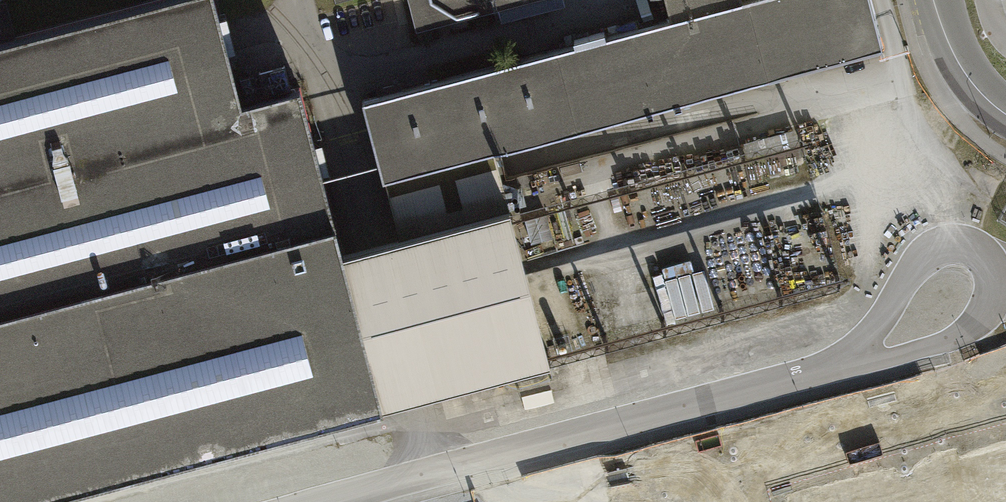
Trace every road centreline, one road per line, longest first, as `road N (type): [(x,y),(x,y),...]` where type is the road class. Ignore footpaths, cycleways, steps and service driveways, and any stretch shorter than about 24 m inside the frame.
road 1 (residential): [(325,501),(850,364)]
road 2 (residential): [(850,364),(927,251),(952,244),(990,258),(994,295),(971,330),(886,357)]
road 3 (secondary): [(936,0),(954,57),(1005,114)]

